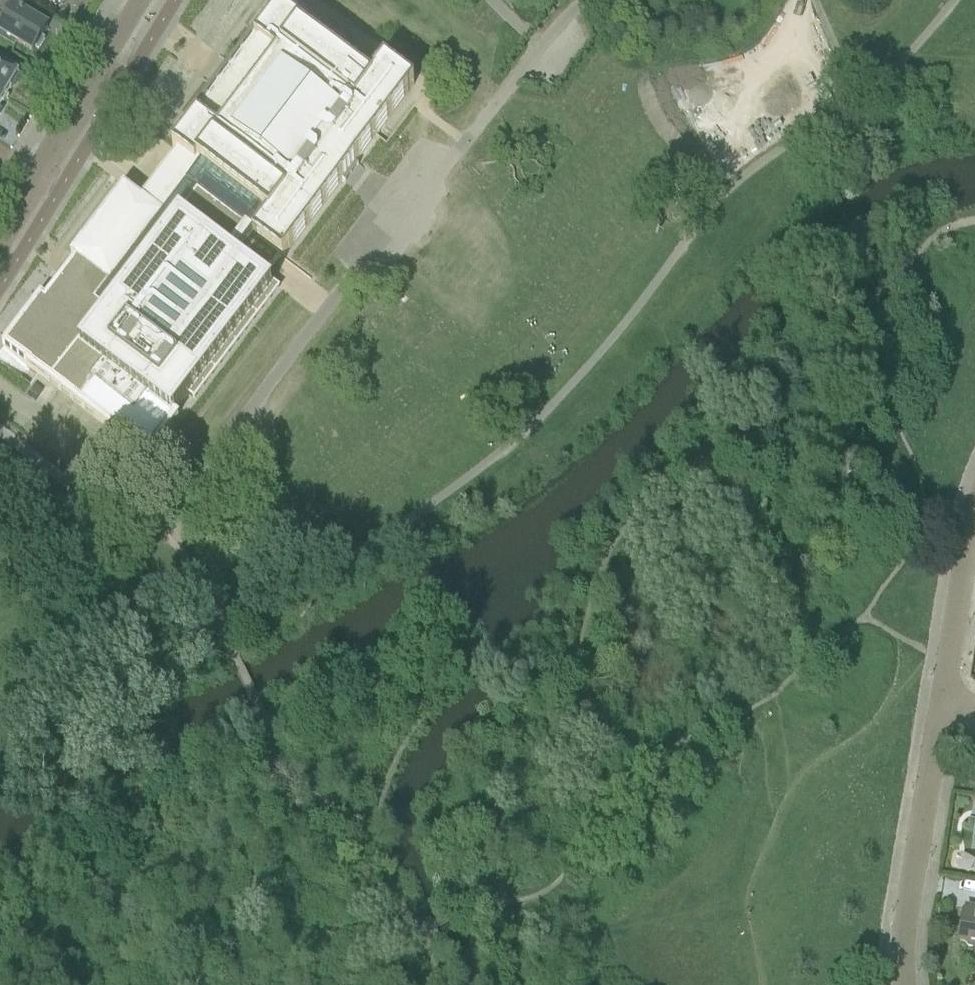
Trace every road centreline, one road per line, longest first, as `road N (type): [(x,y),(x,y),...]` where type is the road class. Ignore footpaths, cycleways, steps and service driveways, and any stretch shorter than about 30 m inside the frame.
road 1 (residential): [(941,693),(900,934),(901,984)]
road 2 (residential): [(0,227),(140,0)]
road 3 (residential): [(941,693),(974,519)]

